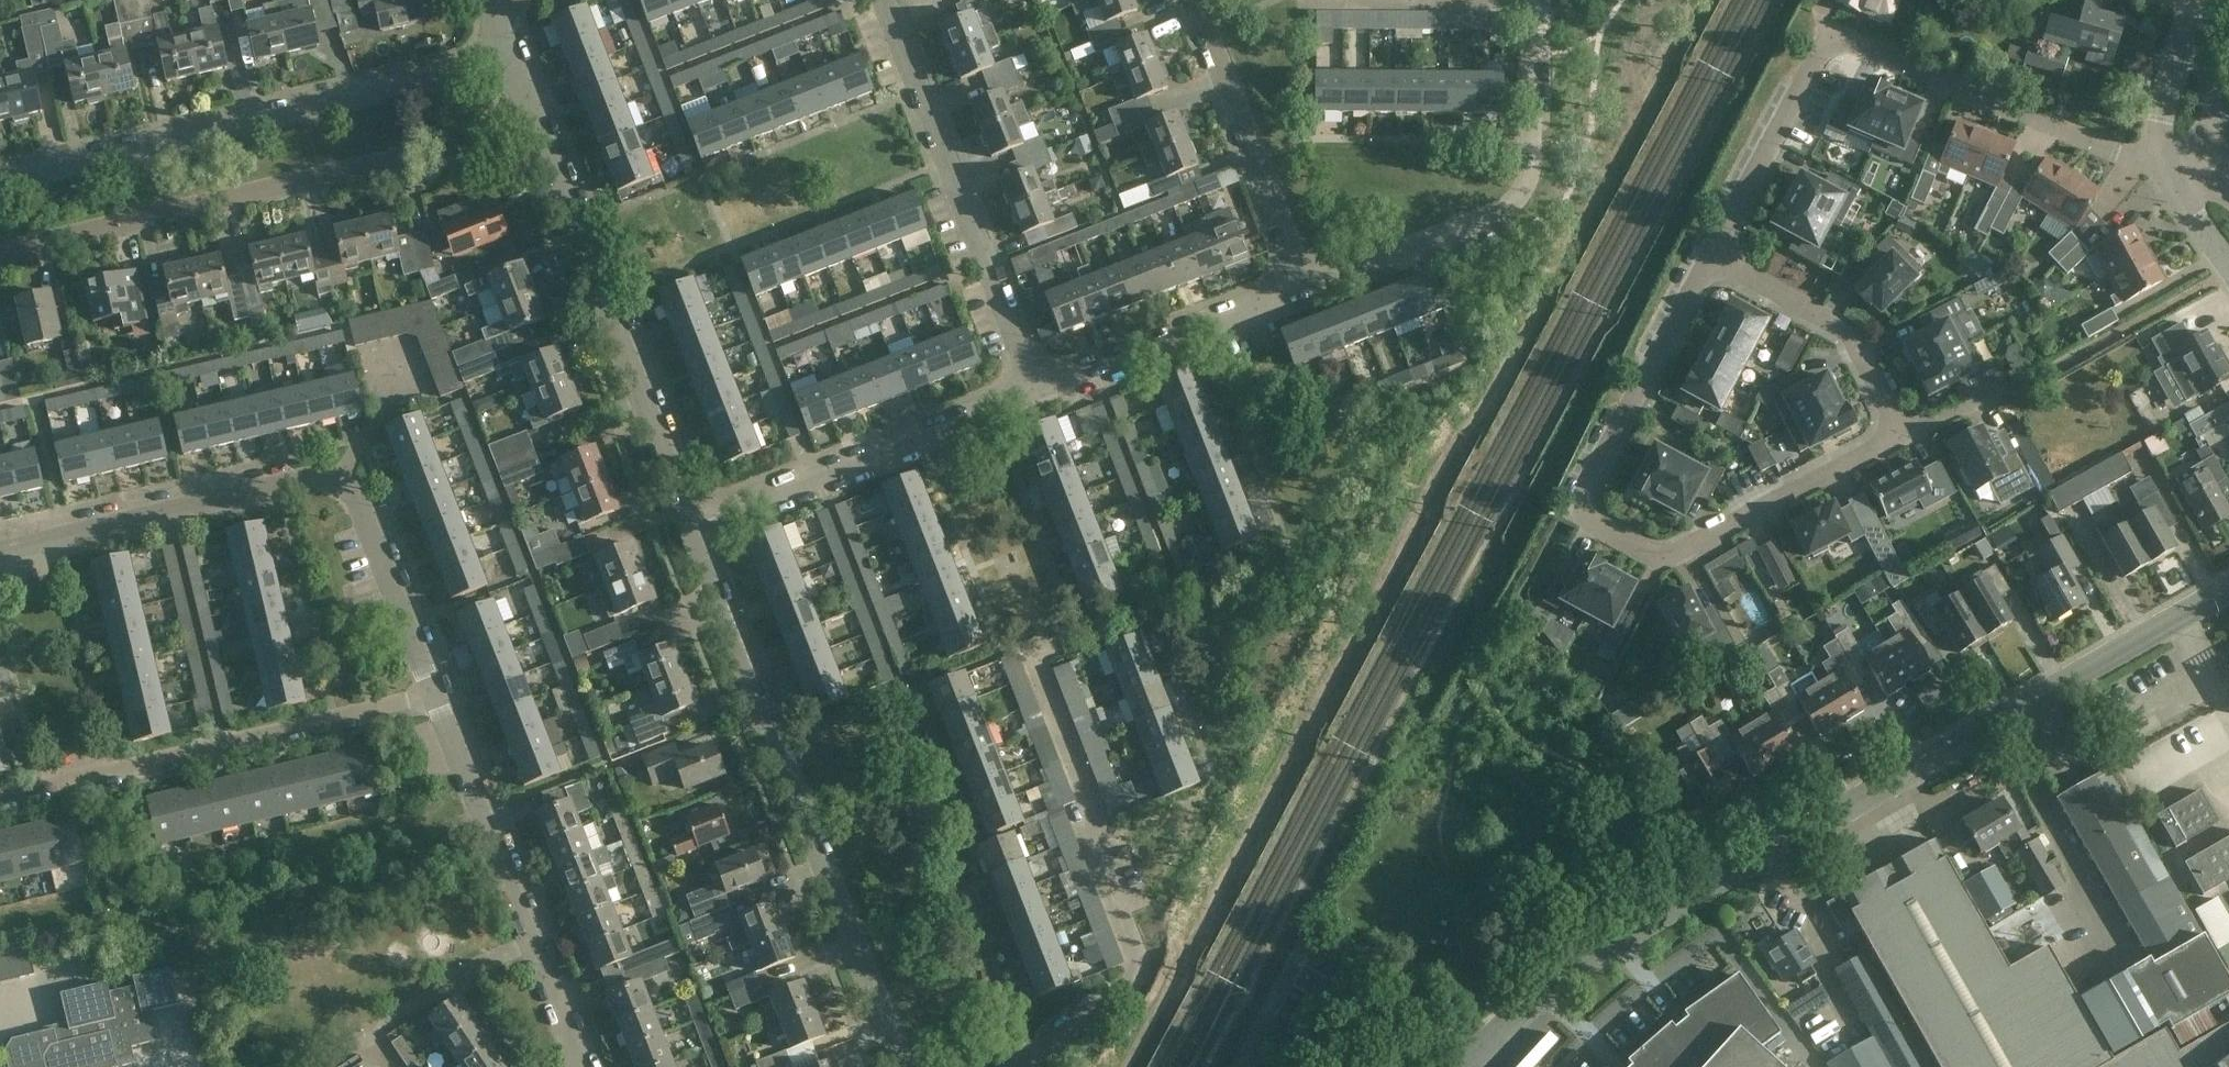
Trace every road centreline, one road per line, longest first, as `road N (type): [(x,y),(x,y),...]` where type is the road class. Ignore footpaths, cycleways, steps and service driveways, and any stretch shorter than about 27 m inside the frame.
road 1 (unclassified): [(1458,1066),(1553,979),(2228,594)]
road 2 (residential): [(1712,262),(1578,514),(1663,564),(1900,444)]
road 3 (residential): [(2166,169),(1846,47),(1817,67),(1712,262)]
road 4 (unclassified): [(907,1066),(691,526)]
road 5 (residential): [(433,691),(353,490),(321,477),(0,552)]
road 6 (unclassified): [(0,186),(512,62)]
road 7 (residential): [(1025,1066),(1141,975),(1086,822),(1088,799),(1028,645)]
road 8 (unclassified): [(691,526),(512,62)]
road 9 (residential): [(0,800),(433,691)]
road 10 (residential): [(0,256),(434,154)]
road 11 (residential): [(1306,287),(1513,204),(1532,165),(1534,0)]
road 12 (residential): [(1040,390),(884,0)]
road 13 (residential): [(586,1066),(433,691)]
road 14 (residential): [(691,526),(1040,390)]
road 15 (residential): [(1306,287),(1196,0)]
road 16 (residential): [(1040,390),(1306,287)]
road 17 (residential): [(1712,262),(1844,334),(1900,444)]
road 18 (unclassified): [(2198,0),(2170,92),(2166,169)]
road 19 (unclassified): [(2228,150),(2213,72),(2214,0)]
road 20 (residential): [(1900,444),(2032,382)]
road 21 (unclassified): [(2166,169),(2228,275)]

